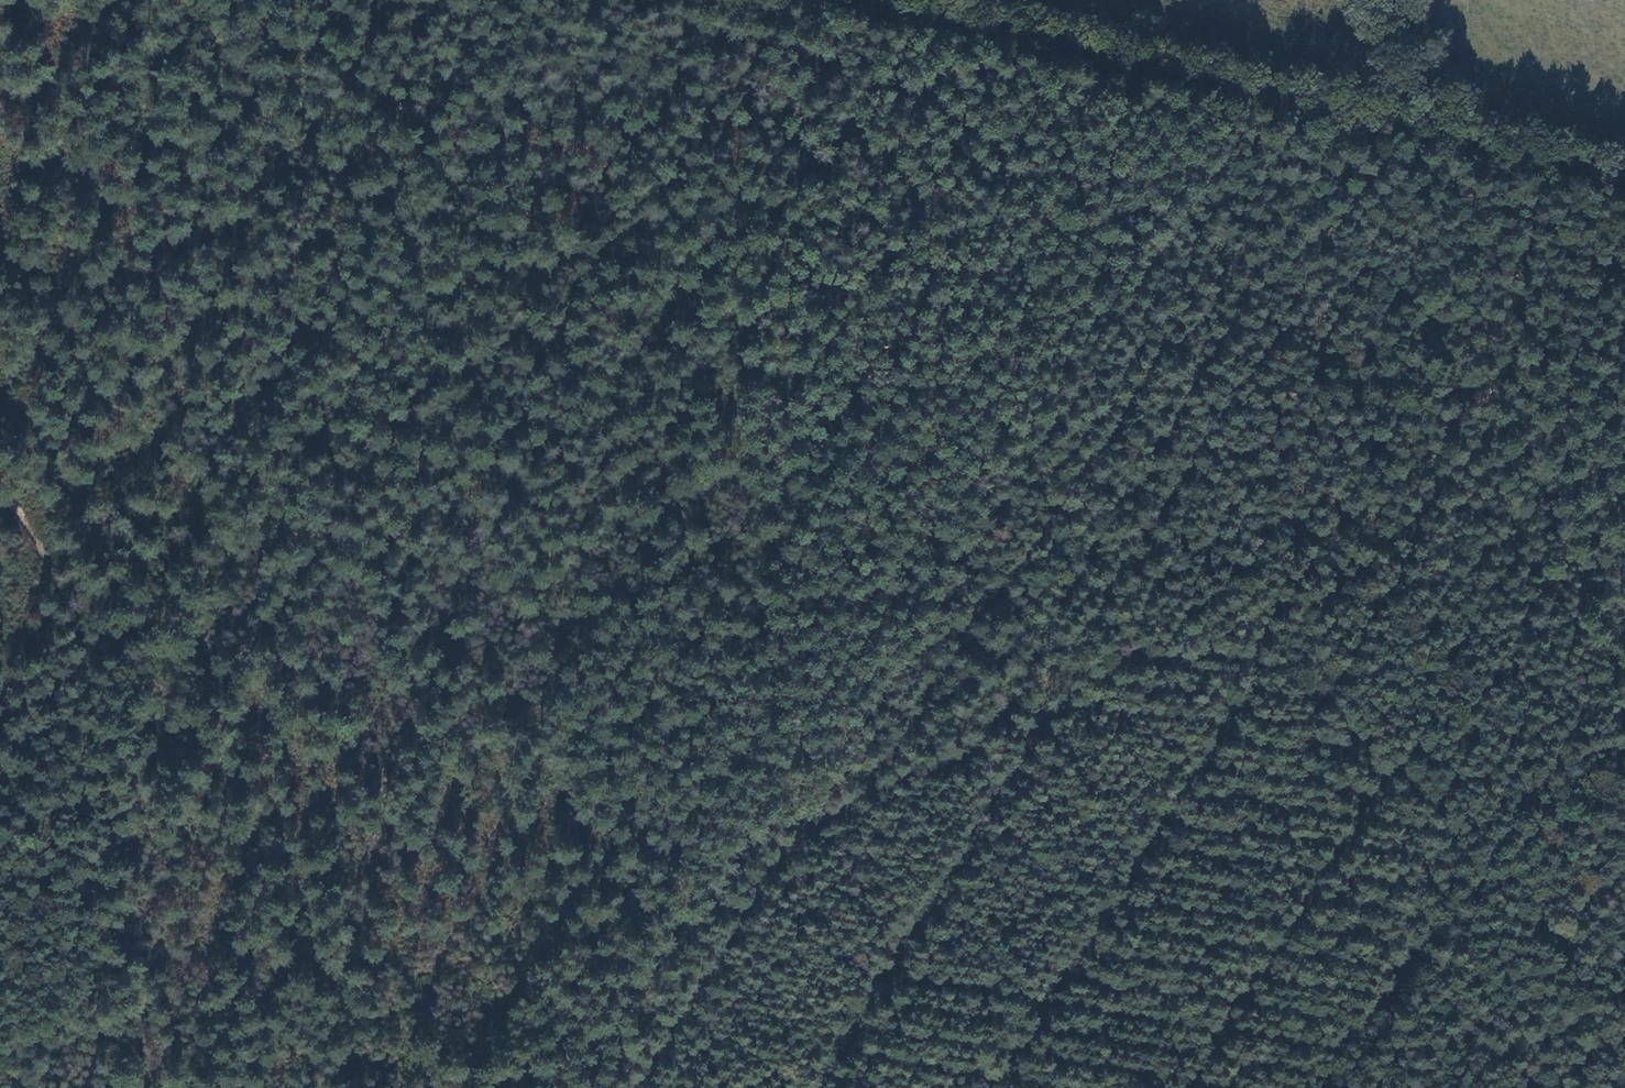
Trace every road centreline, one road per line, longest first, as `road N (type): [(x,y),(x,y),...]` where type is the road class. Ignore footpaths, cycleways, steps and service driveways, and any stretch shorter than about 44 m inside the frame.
road 1 (track): [(881,0),(1421,139)]
road 2 (track): [(1421,139),(1624,180)]
road 3 (track): [(1421,139),(1426,106),(1388,0)]

